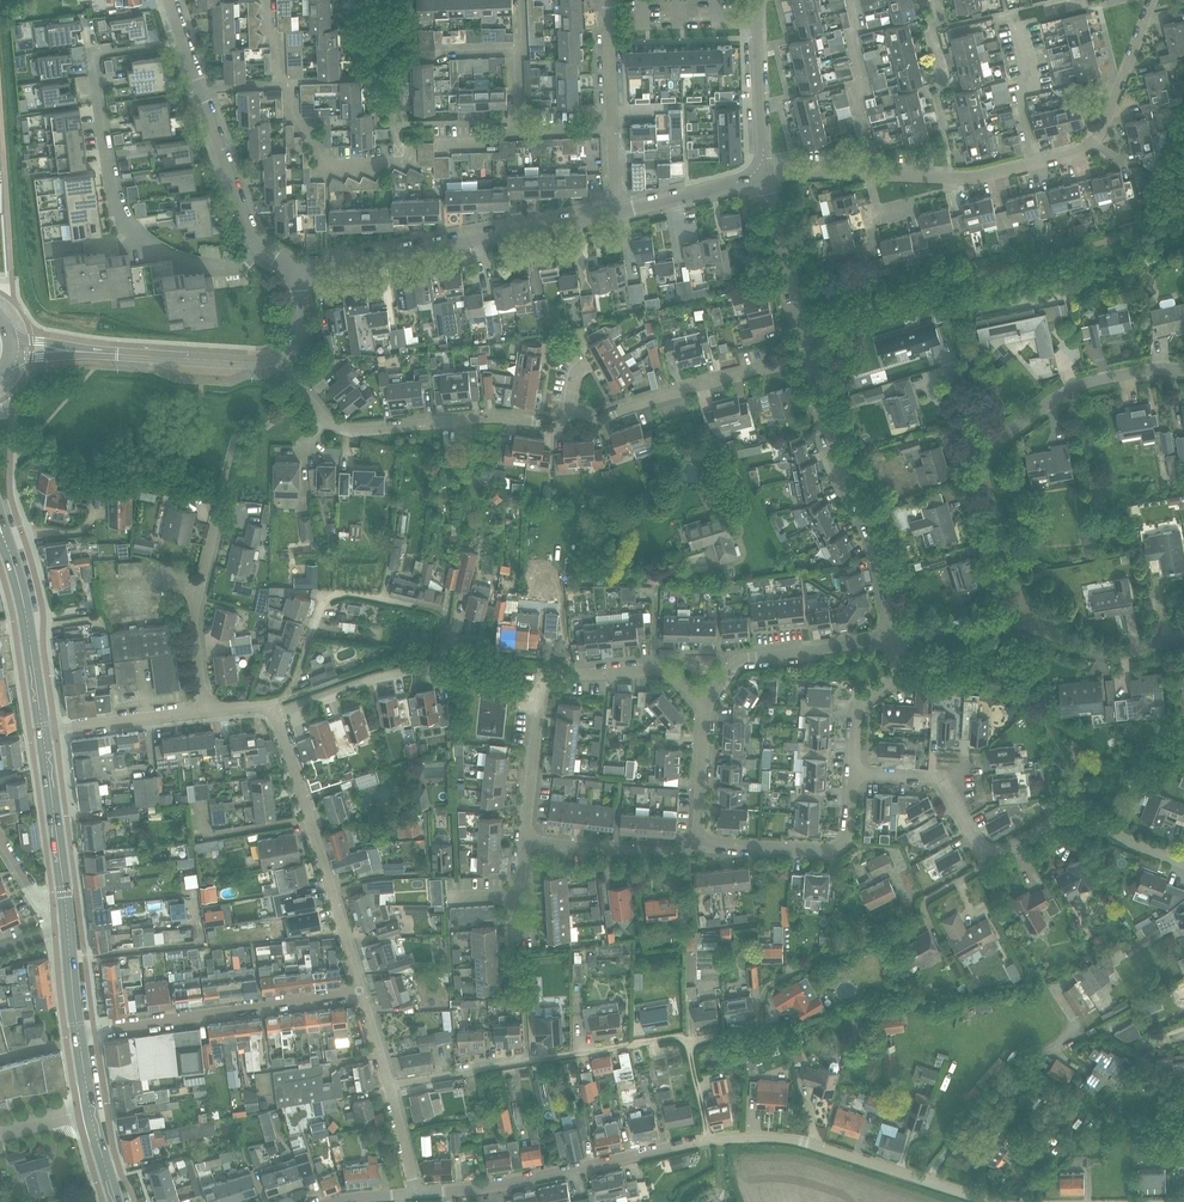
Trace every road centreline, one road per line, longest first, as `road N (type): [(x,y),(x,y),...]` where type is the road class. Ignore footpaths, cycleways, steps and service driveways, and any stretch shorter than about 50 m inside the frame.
road 1 (residential): [(185,47),(94,62),(119,201),(141,238),(182,260),(230,270),(262,254)]
road 2 (residential): [(852,771),(940,779),(967,836),(988,854),(1065,816),(1084,817),(1183,866)]
road 3 (residential): [(1183,364),(1090,373),(983,451),(979,483),(1015,614)]
road 4 (residential): [(526,838),(545,680),(661,670),(700,708)]
road 5 (residential): [(298,265),(343,263),(613,210)]
road 6 (residential): [(283,369),(337,424),(565,425)]
road 7 (residential): [(390,1086),(688,1038)]
road 8 (residential): [(417,1194),(509,1186),(707,1139)]
road 9 (residential): [(361,989),(275,714)]
road 10 (unclassified): [(894,636),(870,540),(825,443),(806,365)]
road 11 (residential): [(769,182),(811,175),(943,181),(1036,168)]
road 12 (unclassified): [(277,361),(9,350)]
road 13 (residential): [(111,1029),(361,989)]
road 14 (residential): [(565,425),(806,365)]
road 15 (residential): [(688,1038),(760,1021),(774,983),(879,925)]
road 16 (residential): [(707,1139),(796,1140),(924,1182)]
road 17 (residential): [(693,844),(842,845),(852,771)]
road 18 (residential): [(924,1182),(1012,1072),(1078,1030)]
road 19 (residential): [(1036,168),(1078,155),(1098,138),(1150,0)]
road 20 (residential): [(700,708),(748,658),(894,636)]
road 21 (secondary): [(0,527),(29,630),(42,732)]
road 22 (unclassified): [(204,711),(192,623),(218,506)]
road 23 (residential): [(411,150),(411,162),(326,169),(317,140),(292,117),(283,83)]
road 24 (residential): [(806,365),(769,182)]
road 25 (residential): [(769,182),(759,0)]
road 26 (residential): [(1015,614),(1097,649),(1129,650),(1183,632)]
road 27 (residential): [(262,254),(246,227),(200,90)]
road 28 (secondary): [(78,1033),(116,1201)]
road 29 (residential): [(693,844),(526,838)]
road 30 (secondary): [(42,732),(65,897)]
road 31 (unclassified): [(42,732),(204,711)]
road 32 (residential): [(613,210),(769,182)]
road 33 (residential): [(1036,168),(1013,14)]
road 34 (track): [(419,668),(473,645),(539,653),(556,673)]
road 35 (residential): [(275,714),(419,668)]
road 36 (residential): [(852,771),(856,717),(893,674),(894,636)]
road 37 (secondary): [(65,897),(78,1033)]
road 38 (residential): [(700,708),(693,844)]
road 39 (residential): [(610,130),(604,0)]
road 40 (residential): [(894,636),(1015,614)]

